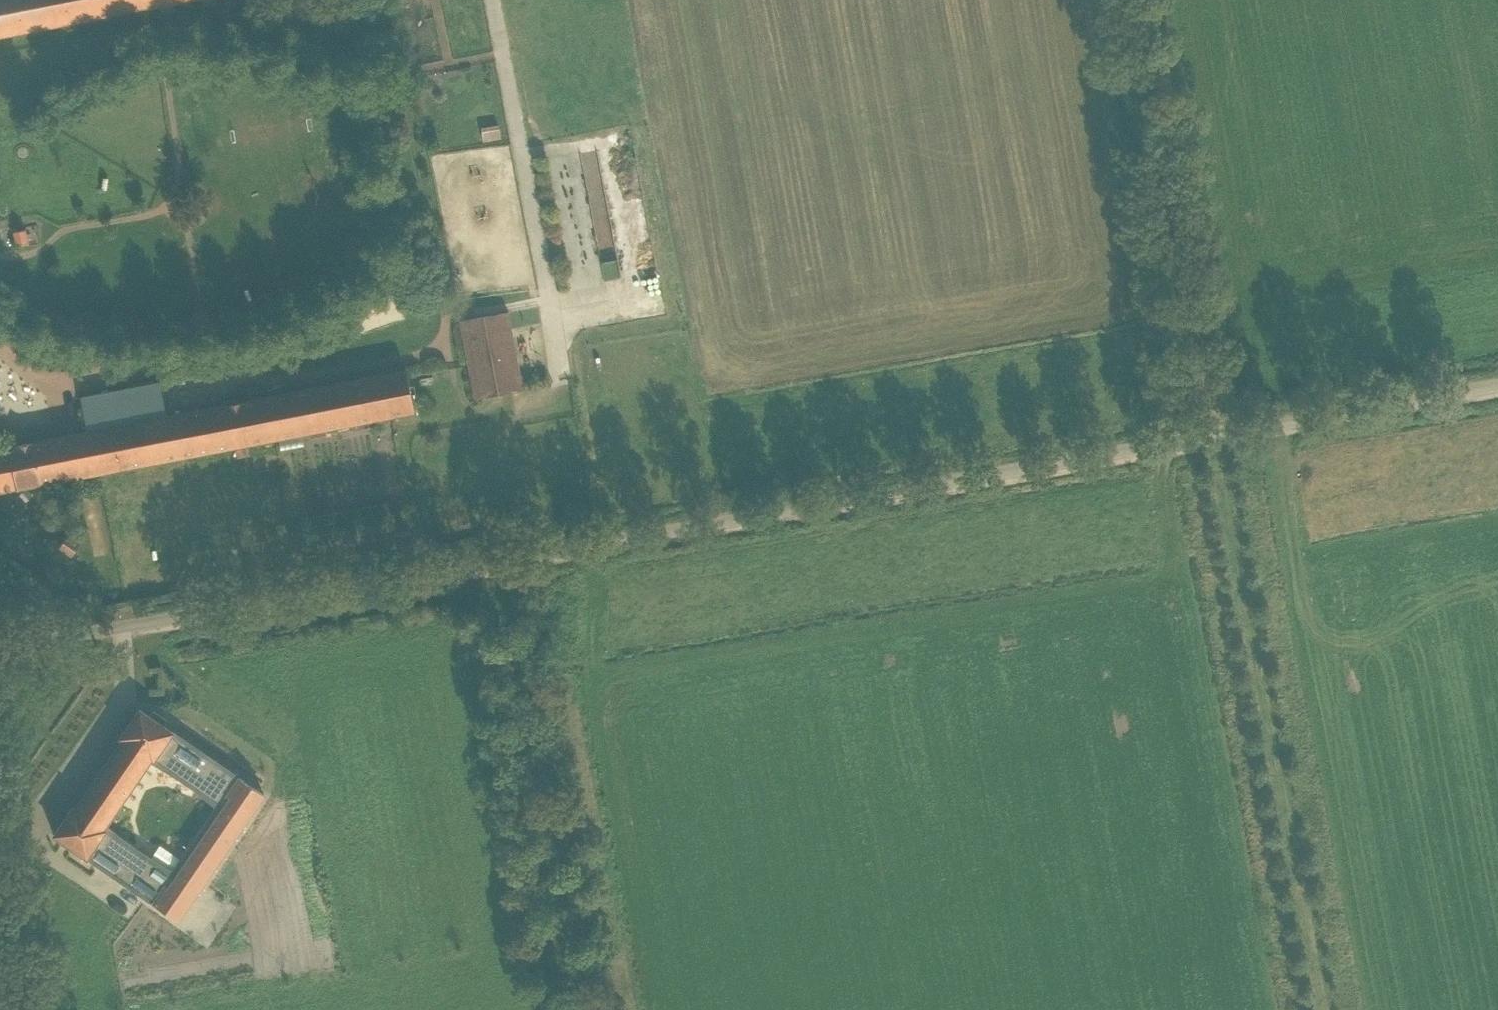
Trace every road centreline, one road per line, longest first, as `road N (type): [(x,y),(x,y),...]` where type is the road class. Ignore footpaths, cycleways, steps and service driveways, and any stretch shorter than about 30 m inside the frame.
road 1 (unclassified): [(1497,386),(0,648)]
road 2 (track): [(1211,437),(1322,1009)]
road 3 (track): [(490,565),(583,1009)]
road 4 (track): [(1211,437),(1128,0)]

